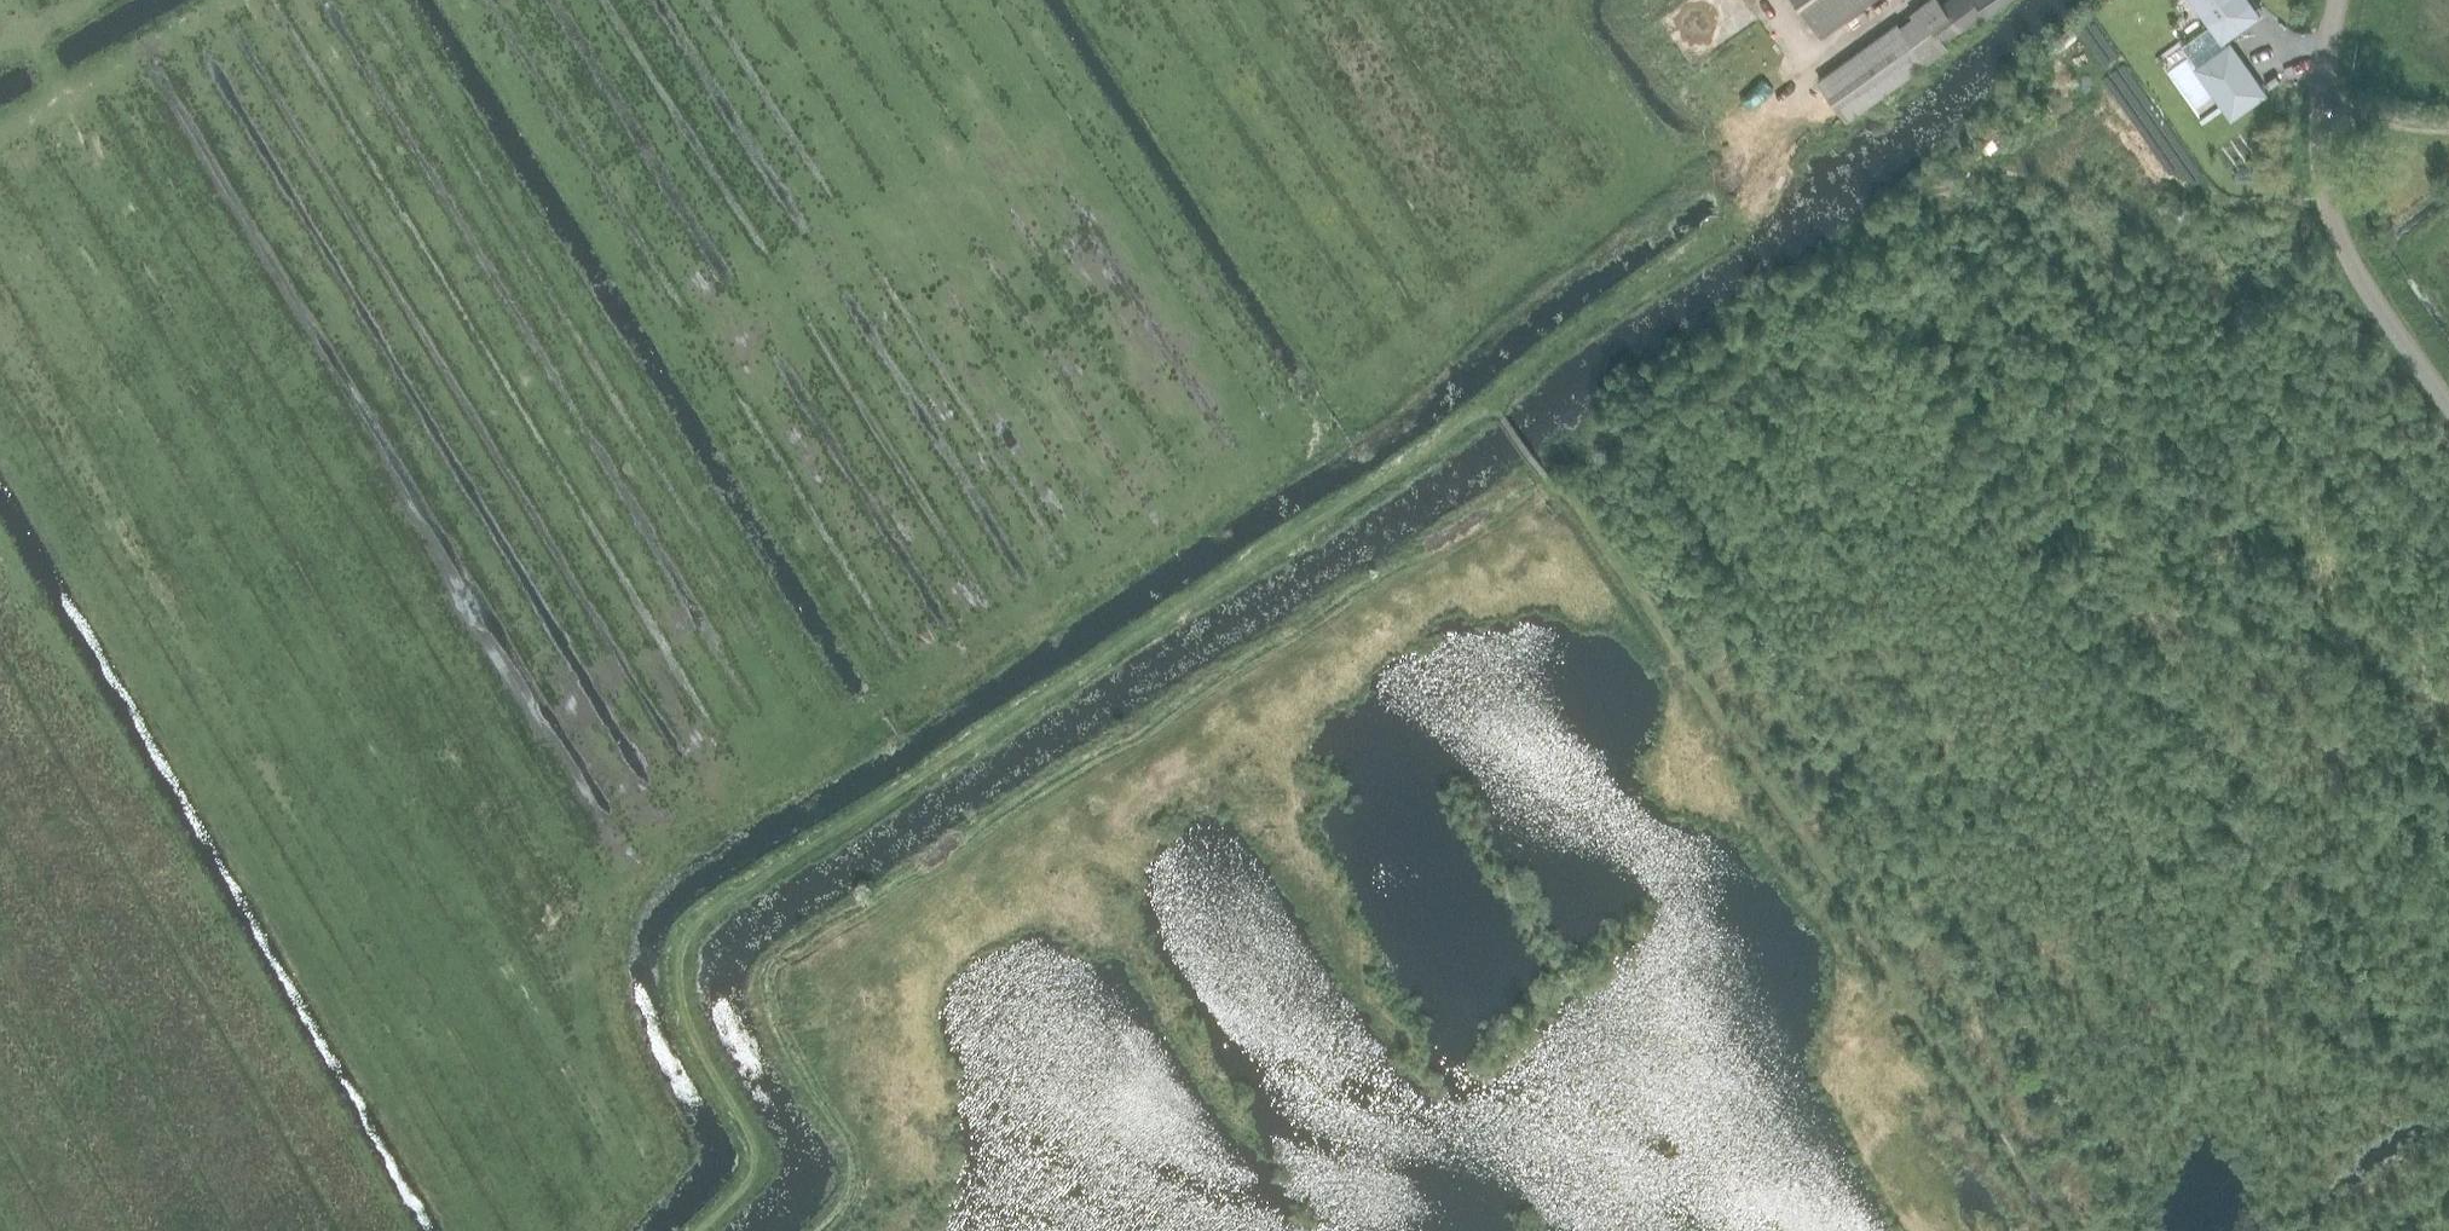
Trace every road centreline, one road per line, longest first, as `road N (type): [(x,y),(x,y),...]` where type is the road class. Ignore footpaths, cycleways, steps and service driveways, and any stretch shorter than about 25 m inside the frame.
road 1 (unclassified): [(2448,401),(2354,269),(2331,205),(2325,81),(2339,0)]

